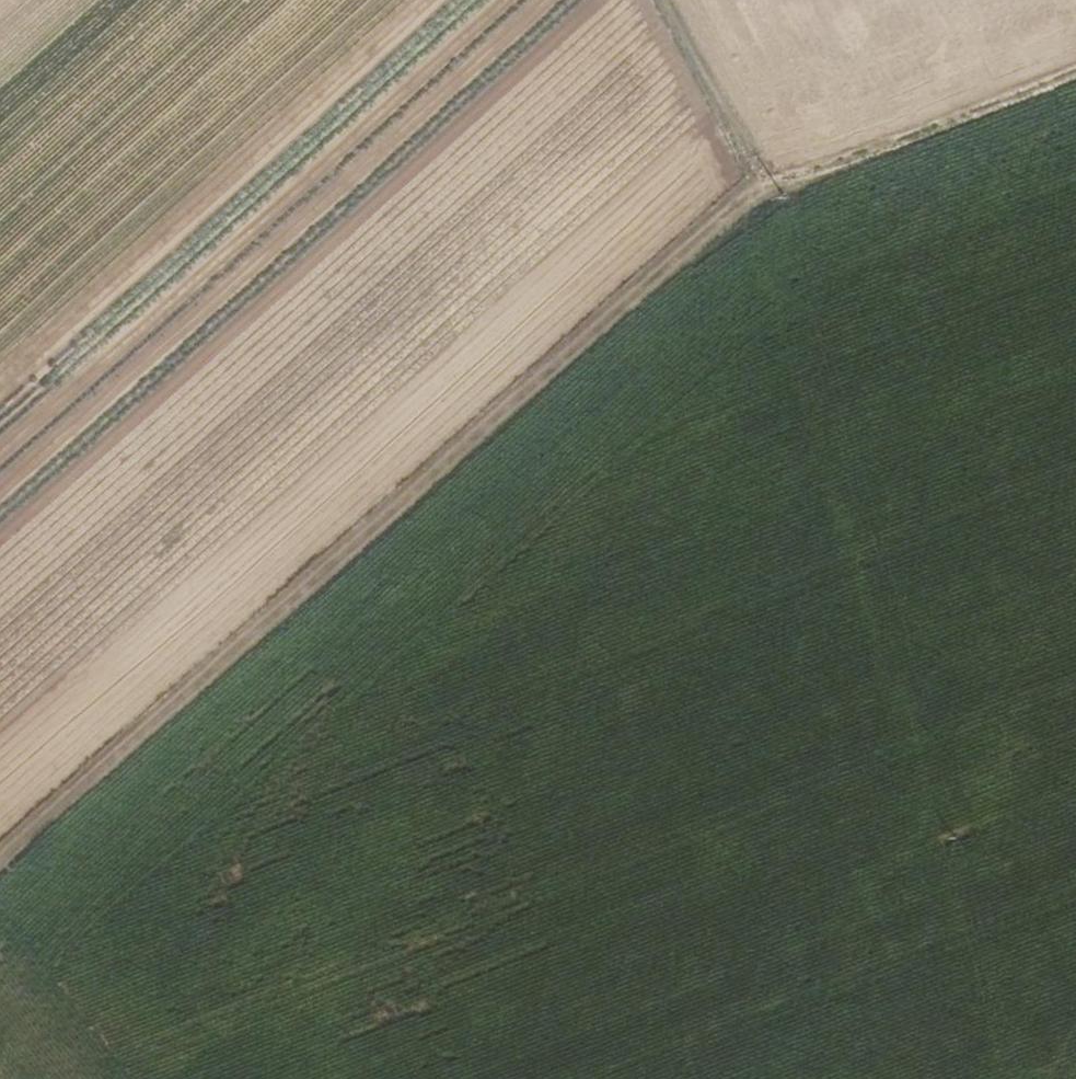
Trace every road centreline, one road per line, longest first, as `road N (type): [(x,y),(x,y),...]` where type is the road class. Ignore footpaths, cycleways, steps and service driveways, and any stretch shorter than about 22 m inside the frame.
road 1 (track): [(646,0),(749,204),(0,869)]
road 2 (track): [(749,204),(1075,74)]

